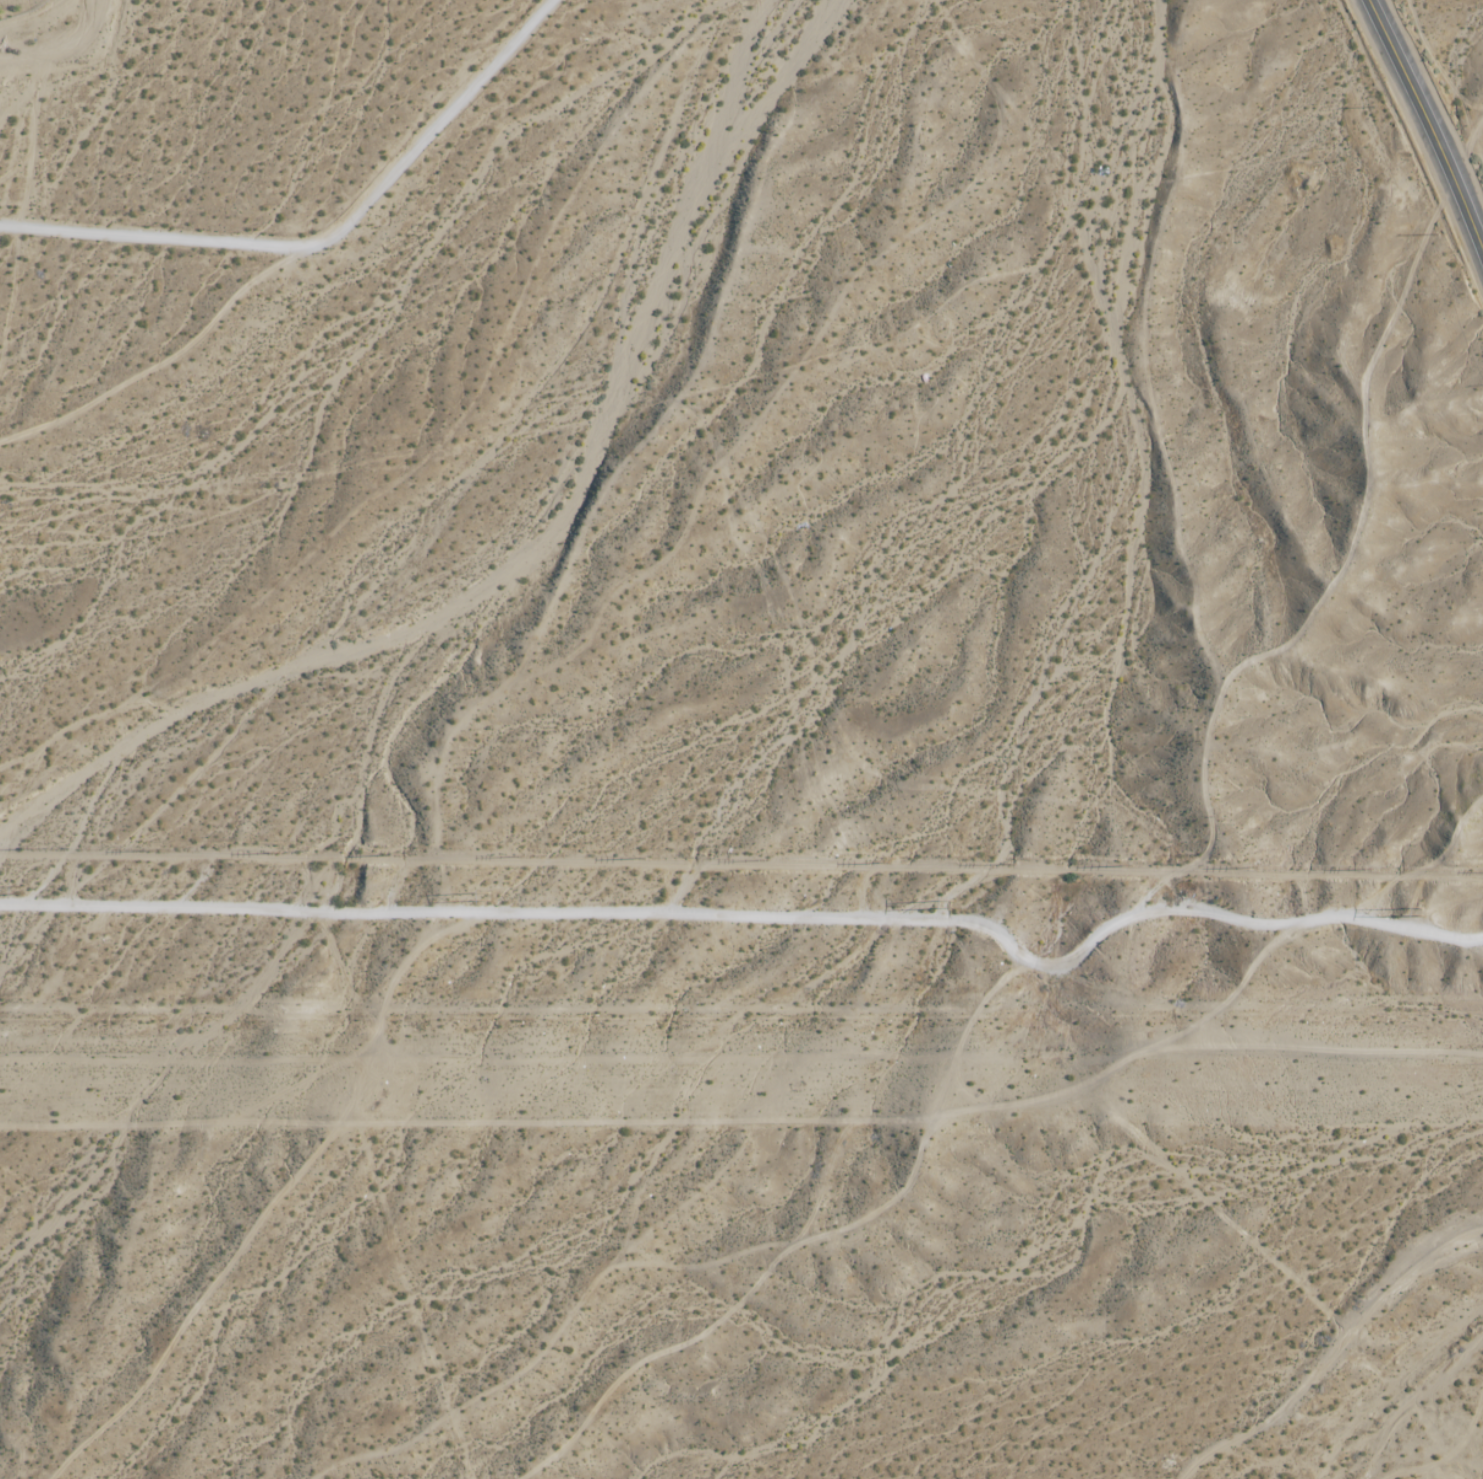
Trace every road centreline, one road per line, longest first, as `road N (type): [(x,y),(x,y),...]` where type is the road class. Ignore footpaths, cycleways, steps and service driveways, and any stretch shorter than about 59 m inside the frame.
road 1 (track): [(0,1115),(946,1121),(1104,1086),(1162,1055),(1482,1053)]
road 2 (track): [(1482,936),(0,939)]
road 3 (track): [(550,0),(341,231),(325,239),(277,244),(0,226)]
road 4 (primary): [(1482,258),(1366,0)]

